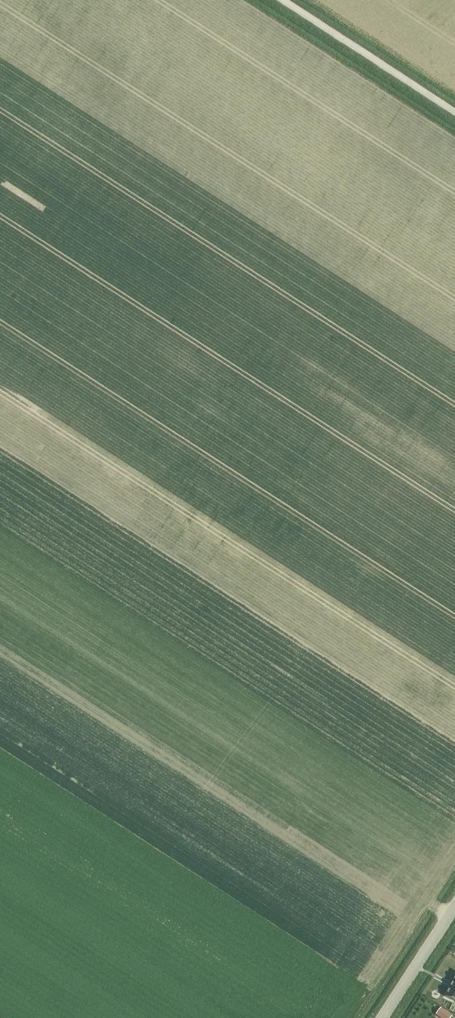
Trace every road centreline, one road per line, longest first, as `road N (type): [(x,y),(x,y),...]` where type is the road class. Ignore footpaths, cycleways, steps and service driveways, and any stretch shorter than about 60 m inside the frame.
road 1 (track): [(283,0),(454,112)]
road 2 (unclassified): [(382,1017),(454,906)]

